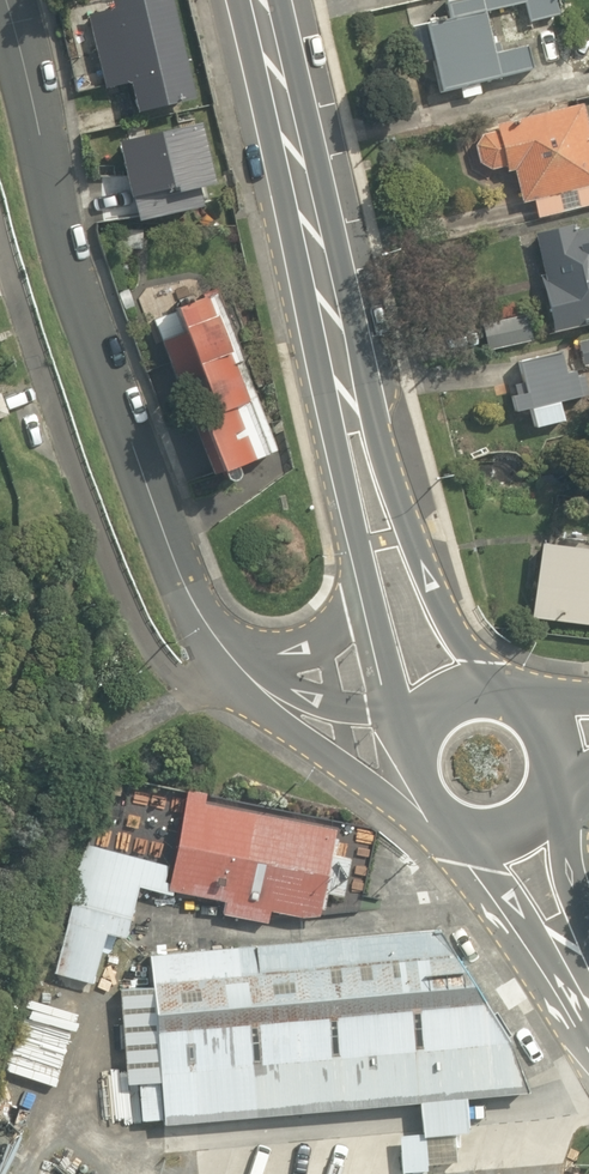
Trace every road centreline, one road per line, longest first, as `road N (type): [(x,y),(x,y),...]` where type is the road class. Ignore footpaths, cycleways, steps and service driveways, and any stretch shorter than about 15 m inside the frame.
road 1 (unclassified): [(225,655),(173,564),(111,387),(0,6)]
road 2 (secondary): [(334,333),(432,590),(502,696)]
road 3 (secondary): [(334,333),(258,0)]
road 4 (unclassified): [(450,830),(396,808),(294,736),(269,717),(225,655)]
road 5 (secondary): [(369,585),(334,441),(334,333)]
road 6 (secondary): [(588,1044),(469,864),(461,835)]
road 7 (unclassified): [(225,655),(293,692),(420,730)]
road 8 (unclassified): [(225,655),(307,648),(369,585)]
road 9 (secondary): [(421,727),(396,692),(369,585)]
road 10 (secondary): [(547,800),(588,928)]
road 11 (secondary): [(506,697),(532,713),(549,737),(555,767),(548,796)]

